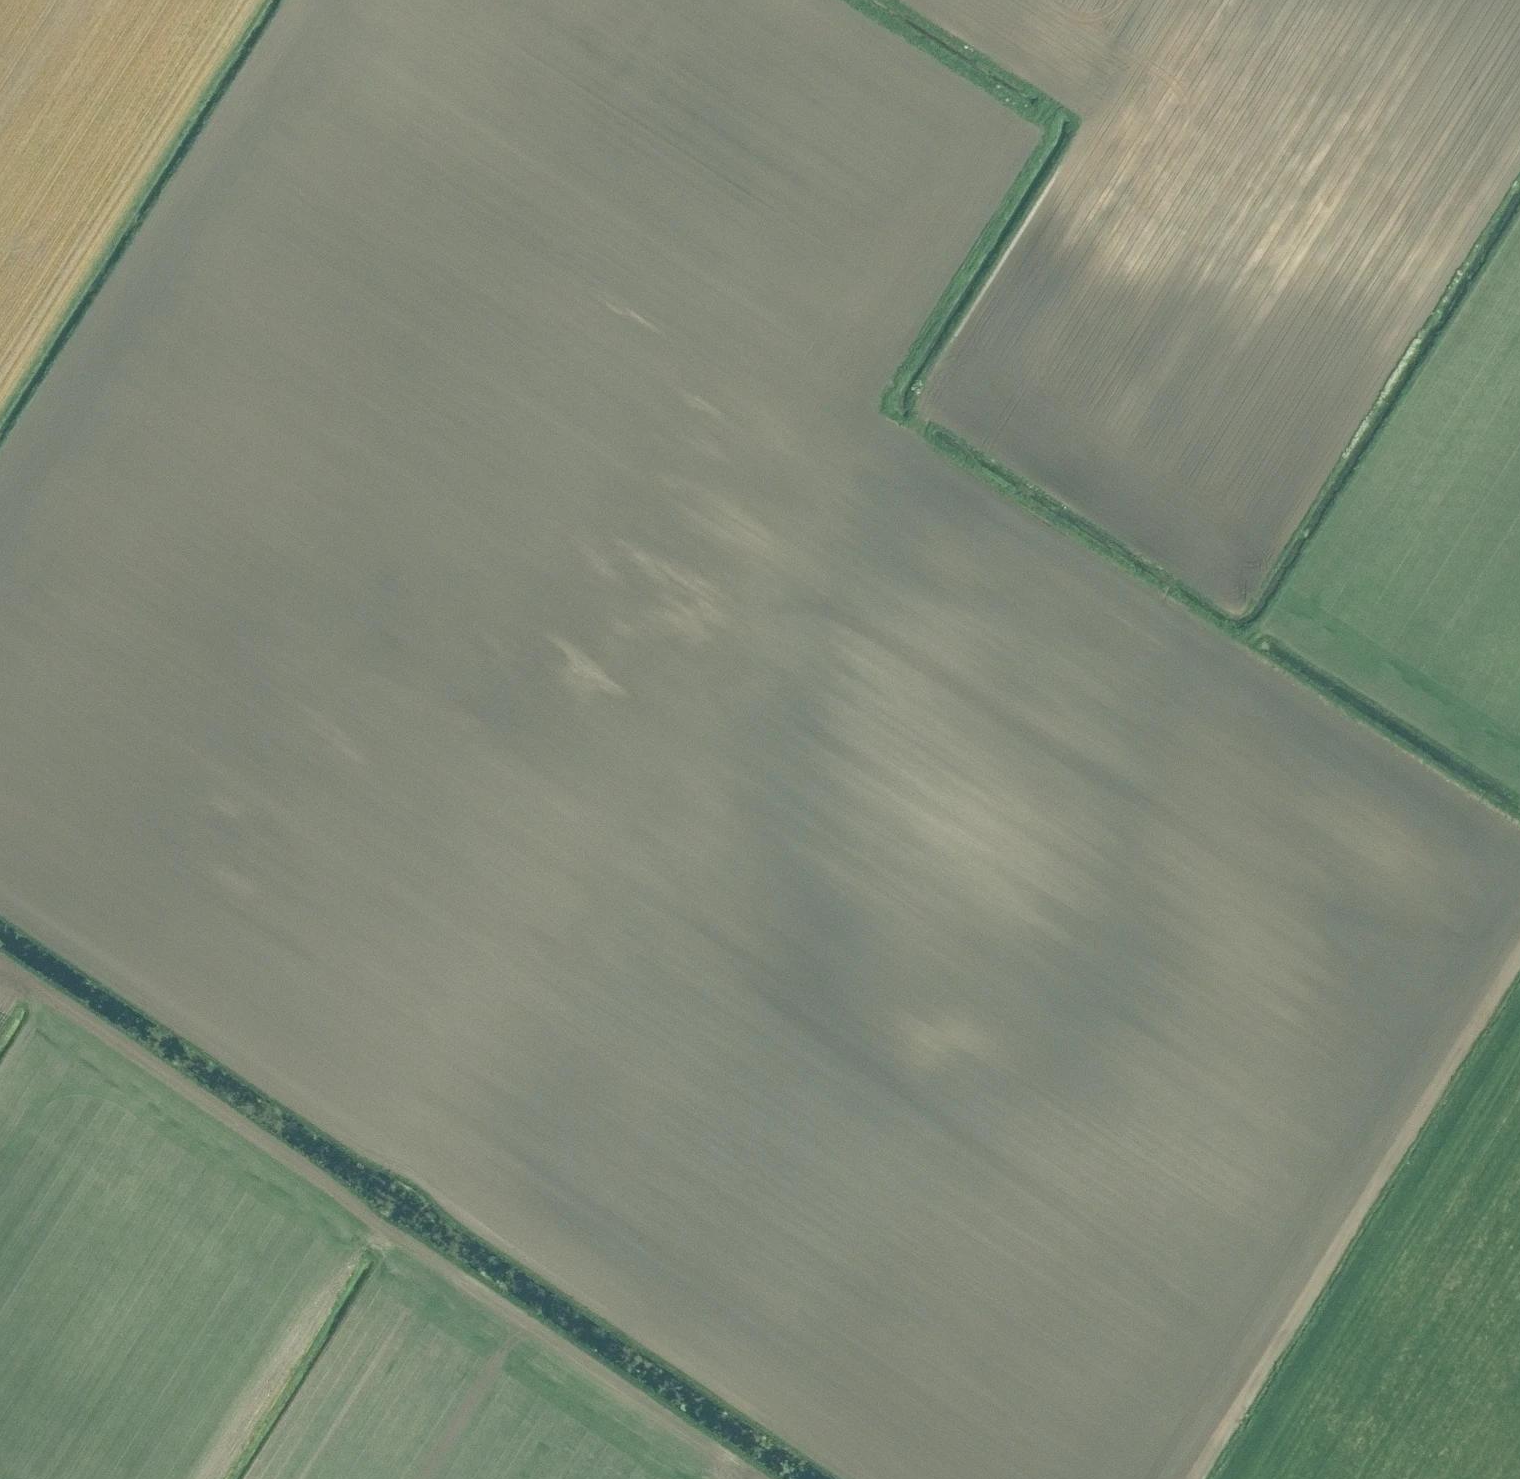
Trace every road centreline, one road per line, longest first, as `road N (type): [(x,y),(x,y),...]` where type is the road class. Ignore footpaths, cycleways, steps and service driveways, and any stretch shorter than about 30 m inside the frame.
road 1 (track): [(1197,1478),(1519,967)]

